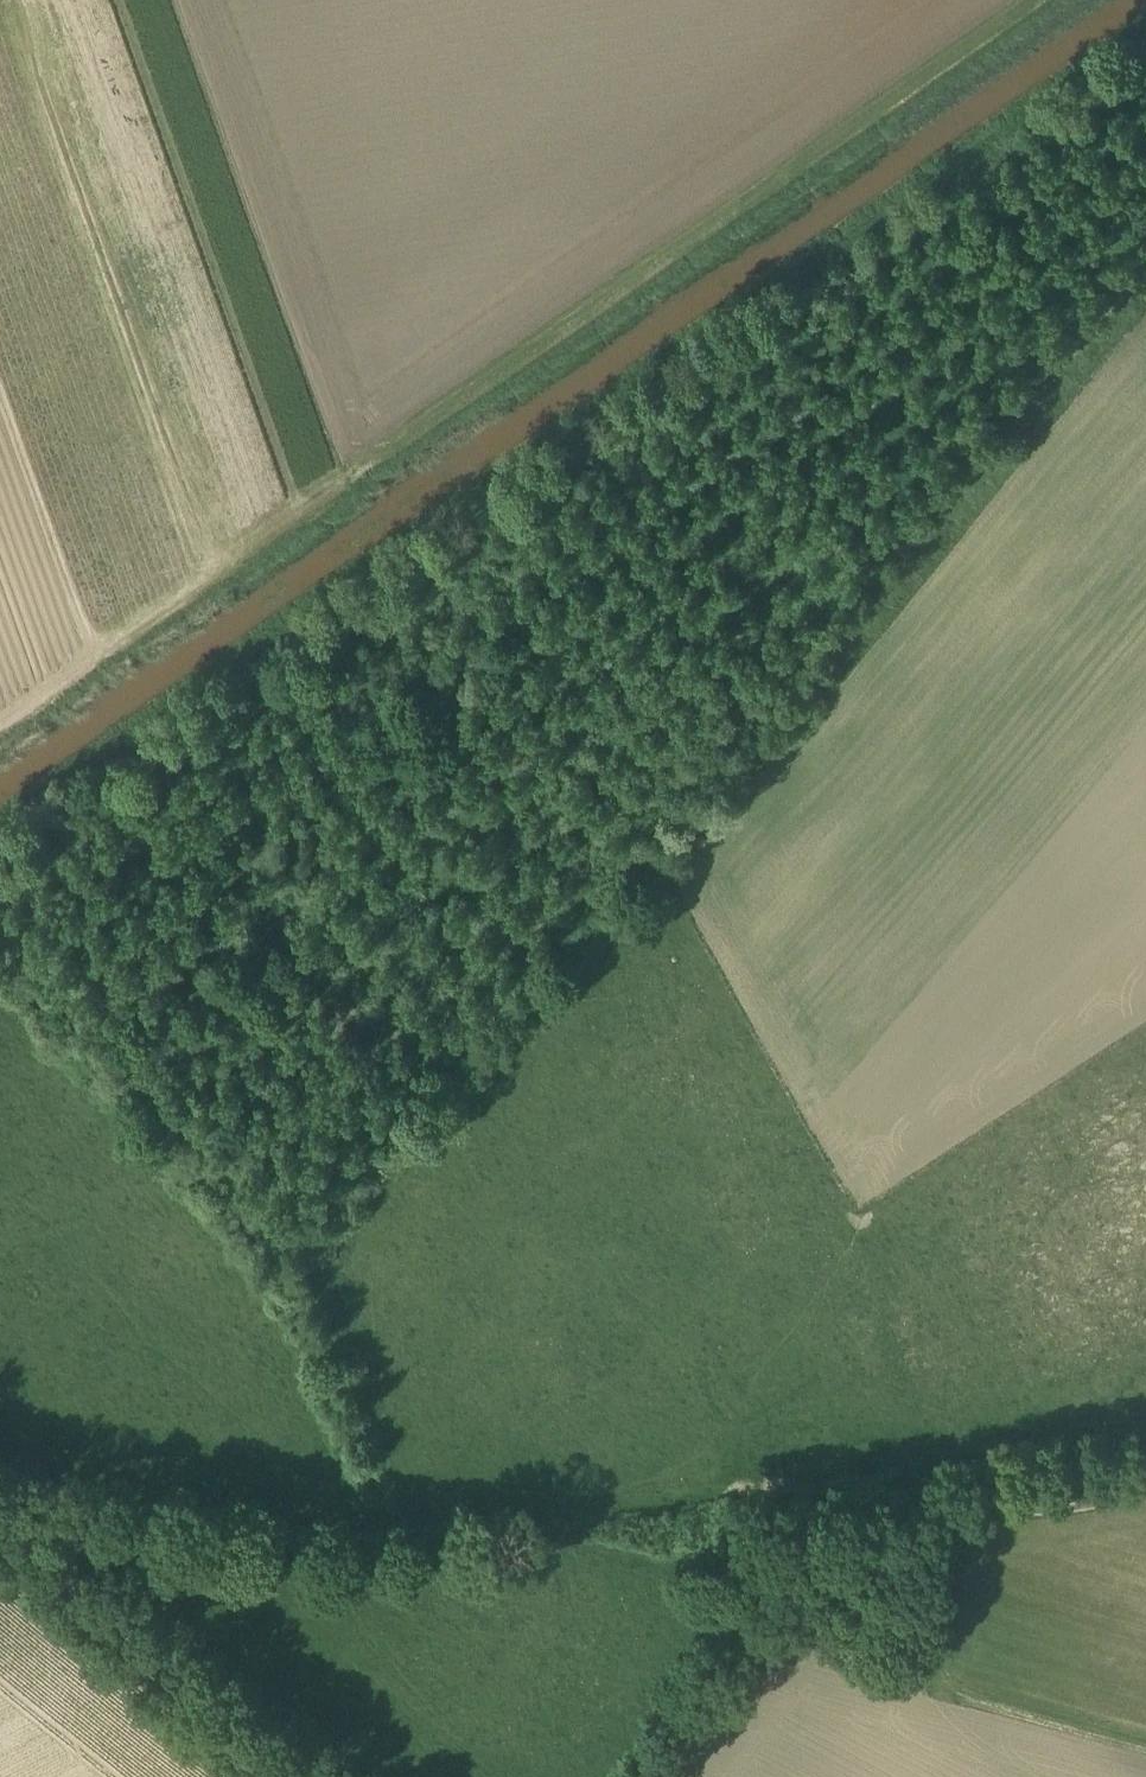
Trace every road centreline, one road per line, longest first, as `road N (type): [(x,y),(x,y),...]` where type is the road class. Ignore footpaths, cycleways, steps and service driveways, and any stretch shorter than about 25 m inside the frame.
road 1 (track): [(0,827),(751,290),(1145,28)]
road 2 (track): [(675,1776),(837,1548),(882,1518),(1057,1509),(1145,1493)]
road 3 (track): [(299,1776),(206,1707),(0,1526)]

